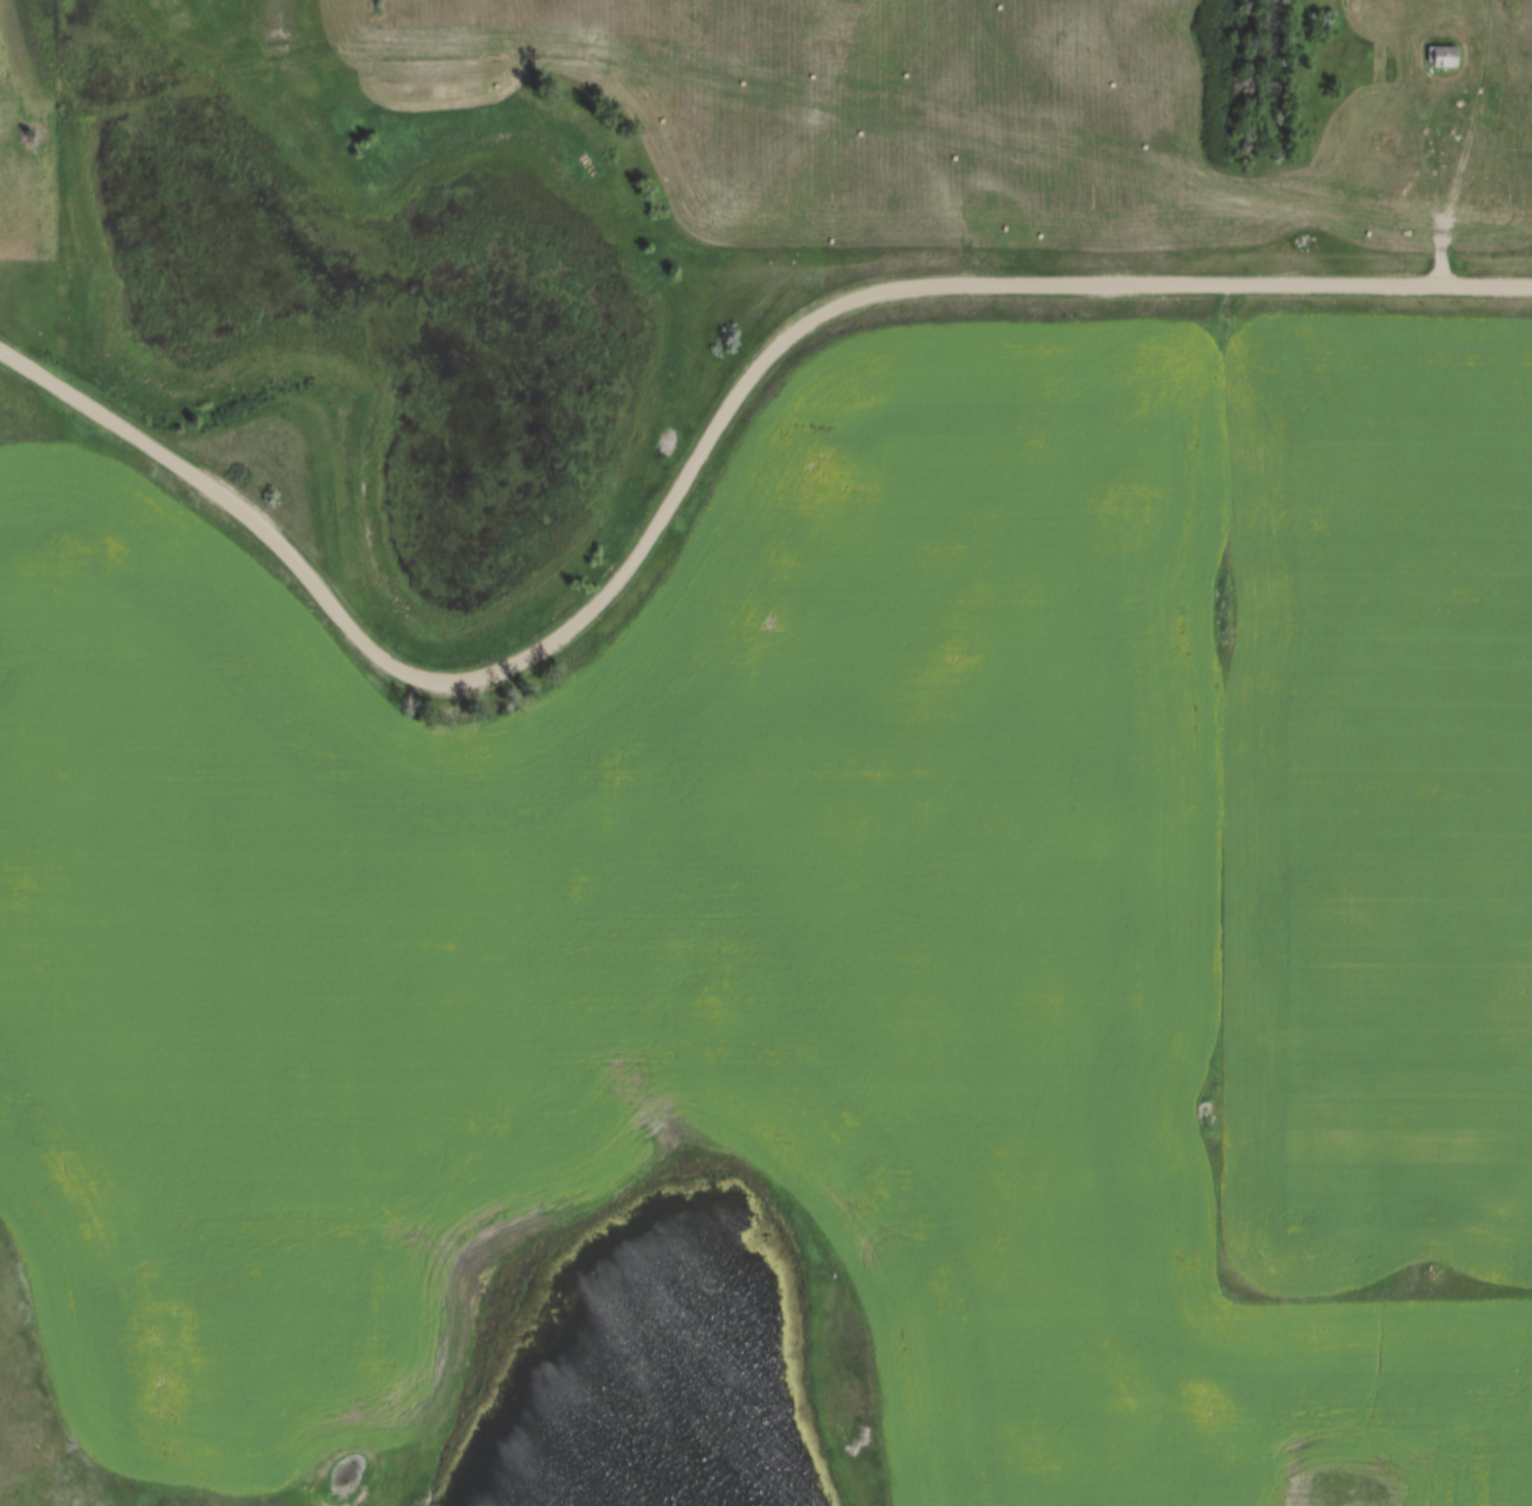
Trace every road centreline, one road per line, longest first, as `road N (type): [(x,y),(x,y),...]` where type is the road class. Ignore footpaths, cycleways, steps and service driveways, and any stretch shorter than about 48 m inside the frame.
road 1 (residential): [(0,352),(223,498),(271,540),(353,636),(396,667),(418,680),(481,683),(563,634),(602,598),(759,359),(788,332),(869,289),(1531,286)]

